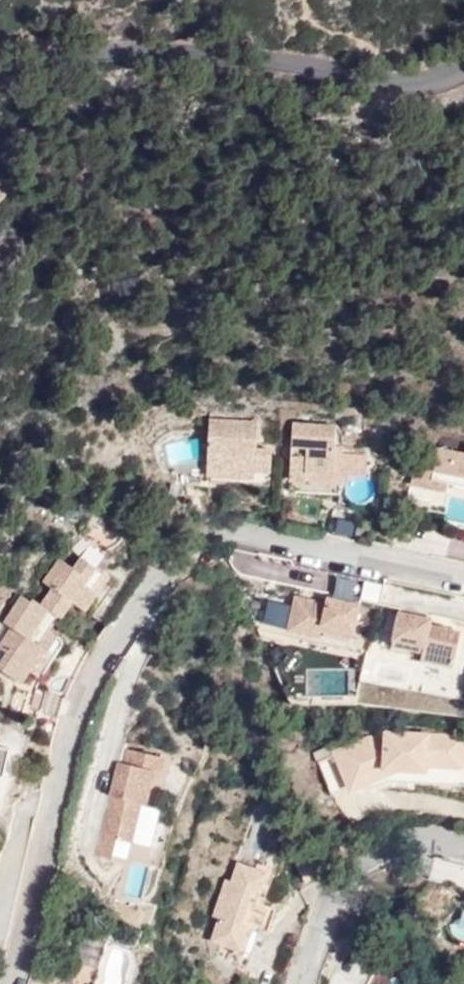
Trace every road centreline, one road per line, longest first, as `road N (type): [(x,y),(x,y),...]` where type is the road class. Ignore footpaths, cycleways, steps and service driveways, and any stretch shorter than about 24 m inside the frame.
road 1 (residential): [(10,983),(74,723),(102,660),(166,564),(207,539),(251,538),(463,583)]
road 2 (unclassified): [(0,70),(62,54),(168,51),(398,75),(463,63)]
road 3 (residential): [(463,847),(432,844),(364,859),(326,904),(299,983)]

